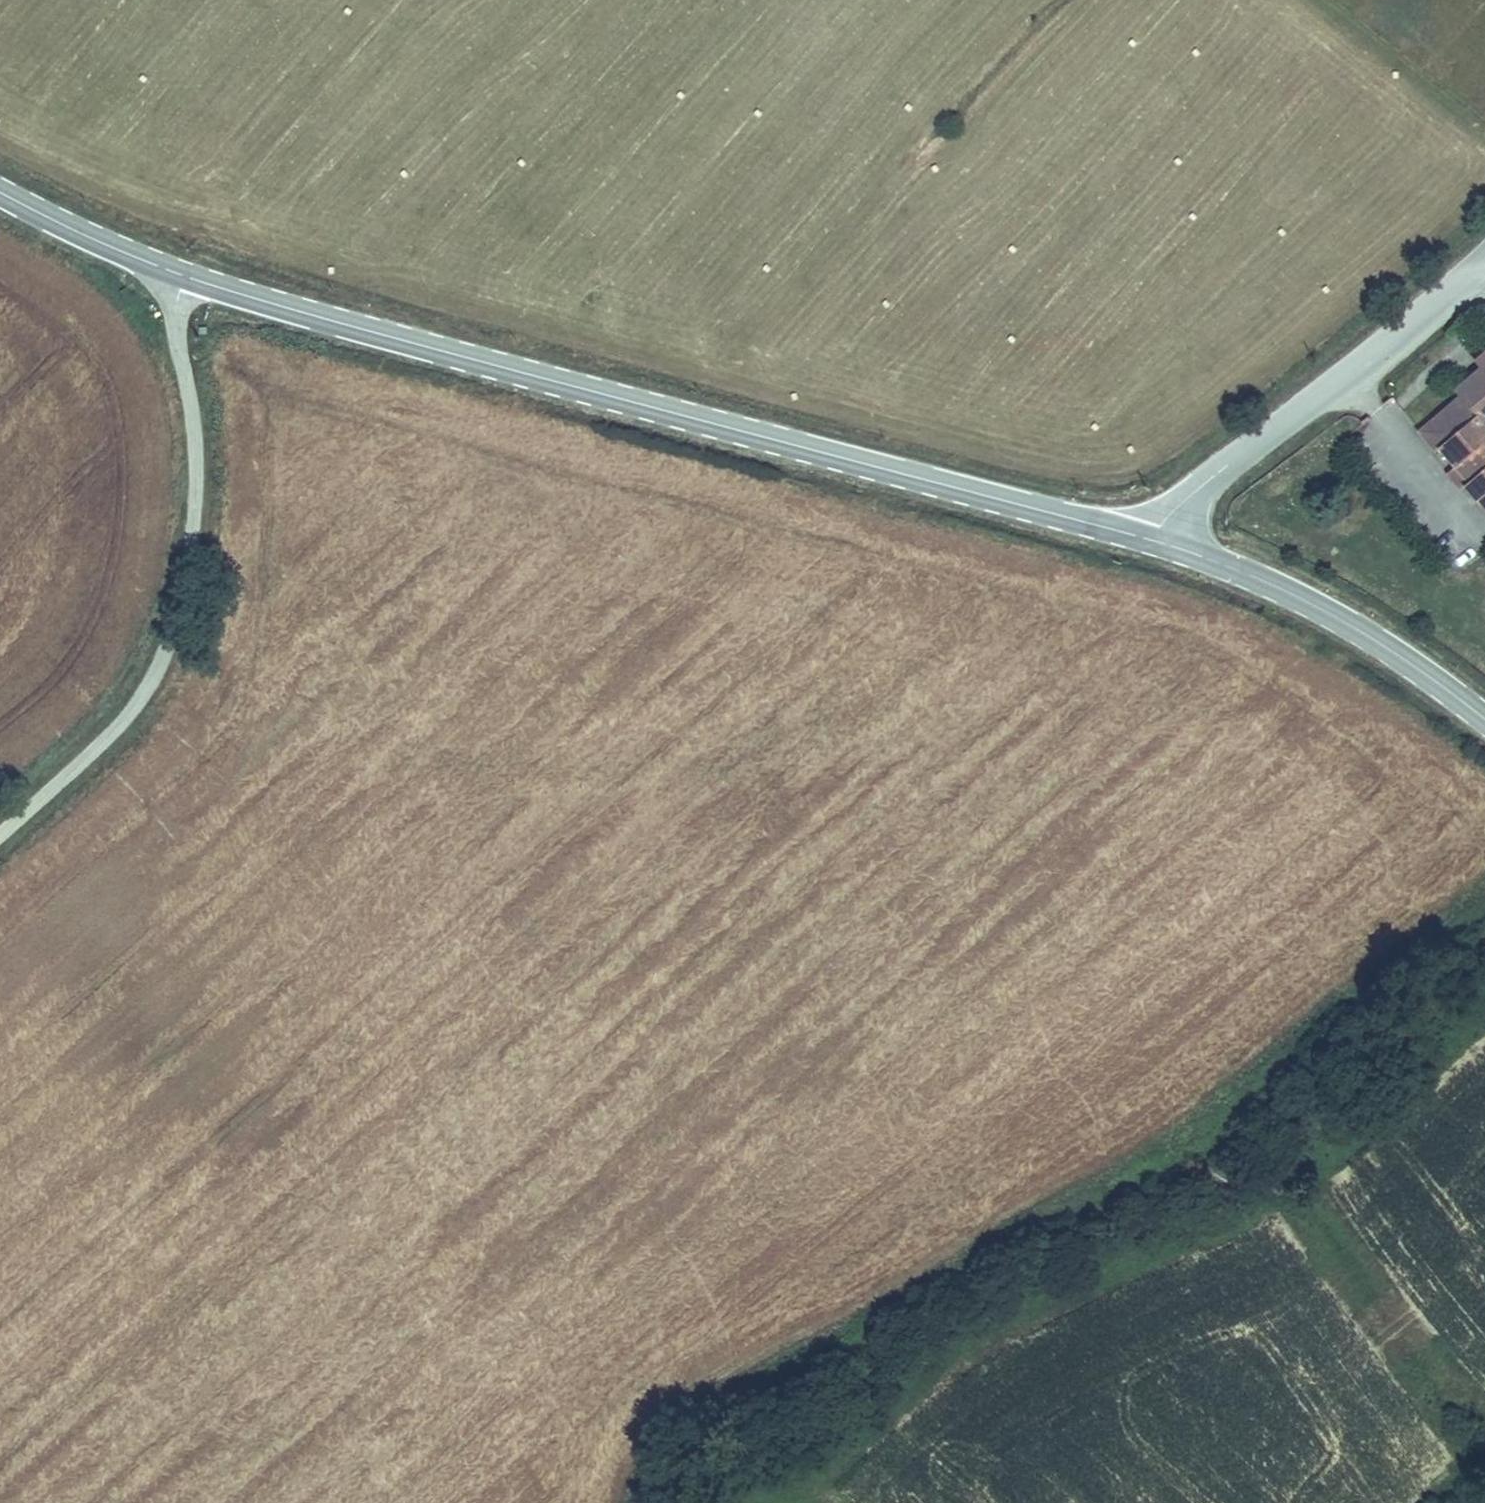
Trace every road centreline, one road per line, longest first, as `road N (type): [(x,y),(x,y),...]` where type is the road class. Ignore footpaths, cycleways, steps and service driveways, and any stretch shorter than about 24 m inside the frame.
road 1 (secondary): [(1162,542),(258,299),(102,243),(0,191)]
road 2 (tertiary): [(1162,542),(1171,520),(1220,470),(1484,256)]
road 3 (secondary): [(1484,720),(1338,618),(1162,542)]

